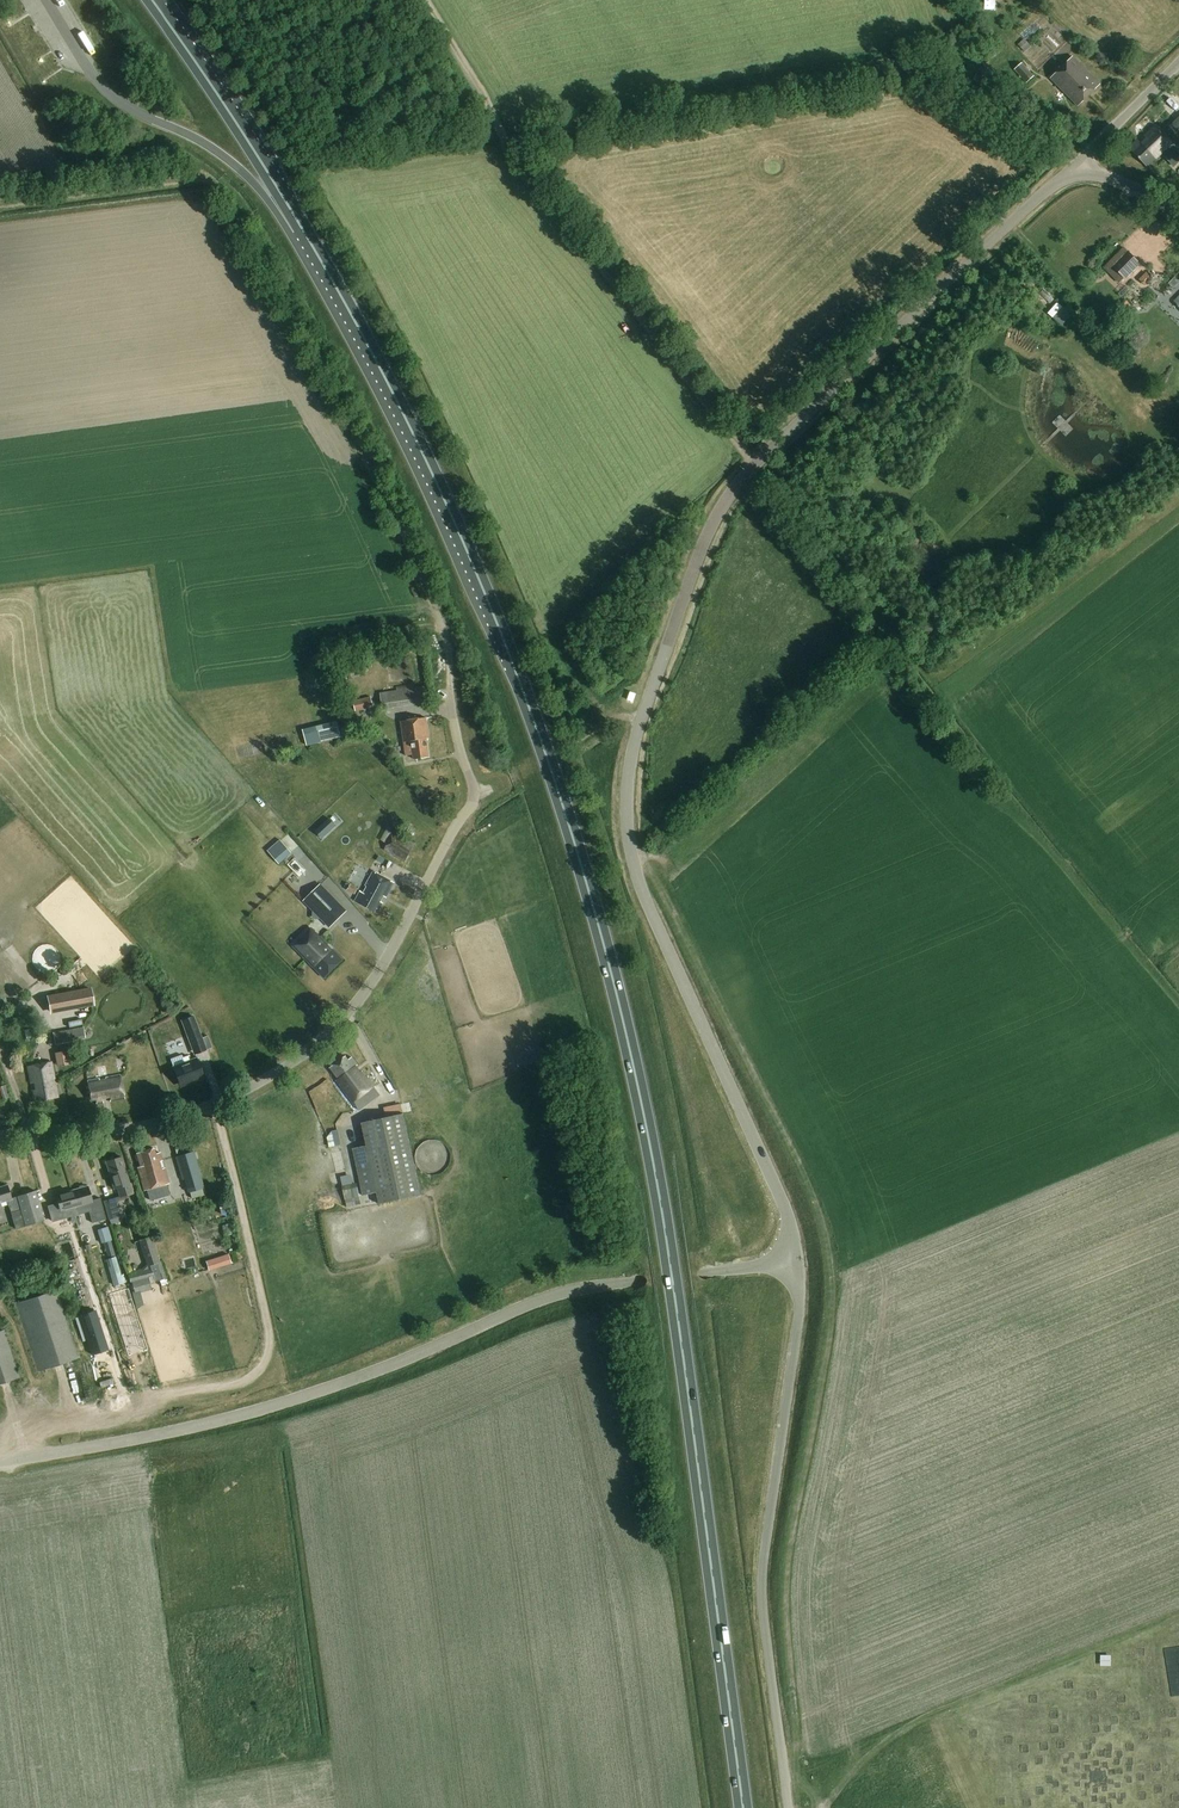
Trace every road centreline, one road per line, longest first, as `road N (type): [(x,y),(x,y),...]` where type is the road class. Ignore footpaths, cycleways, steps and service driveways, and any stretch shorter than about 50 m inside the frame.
road 1 (trunk): [(743,1807),(671,1265),(595,911),(485,591),(382,372),(307,235)]
road 2 (tertiary): [(799,1261),(789,1216),(639,881),(625,812),(635,743),(709,535),(742,479),(1079,162)]
road 3 (tertiary): [(0,1460),(228,1420),(586,1289),(799,1261)]
road 4 (residential): [(0,1136),(146,1126),(217,1105),(296,1061),(347,1014),(383,966),(475,799),(439,616)]
road 5 (track): [(409,0),(496,137),(755,465)]
road 6 (track): [(217,1105),(265,1316),(269,1351),(260,1369),(234,1385),(46,1418),(25,1427),(2,1460)]
road 7 (unclassified): [(789,1807),(762,1585),(802,1300),(799,1261)]
road 8 (trunk): [(307,235),(153,0)]
road 9 (trunk): [(119,99),(224,156),(307,235)]
road 10 (unclassified): [(1079,162),(1178,62)]

